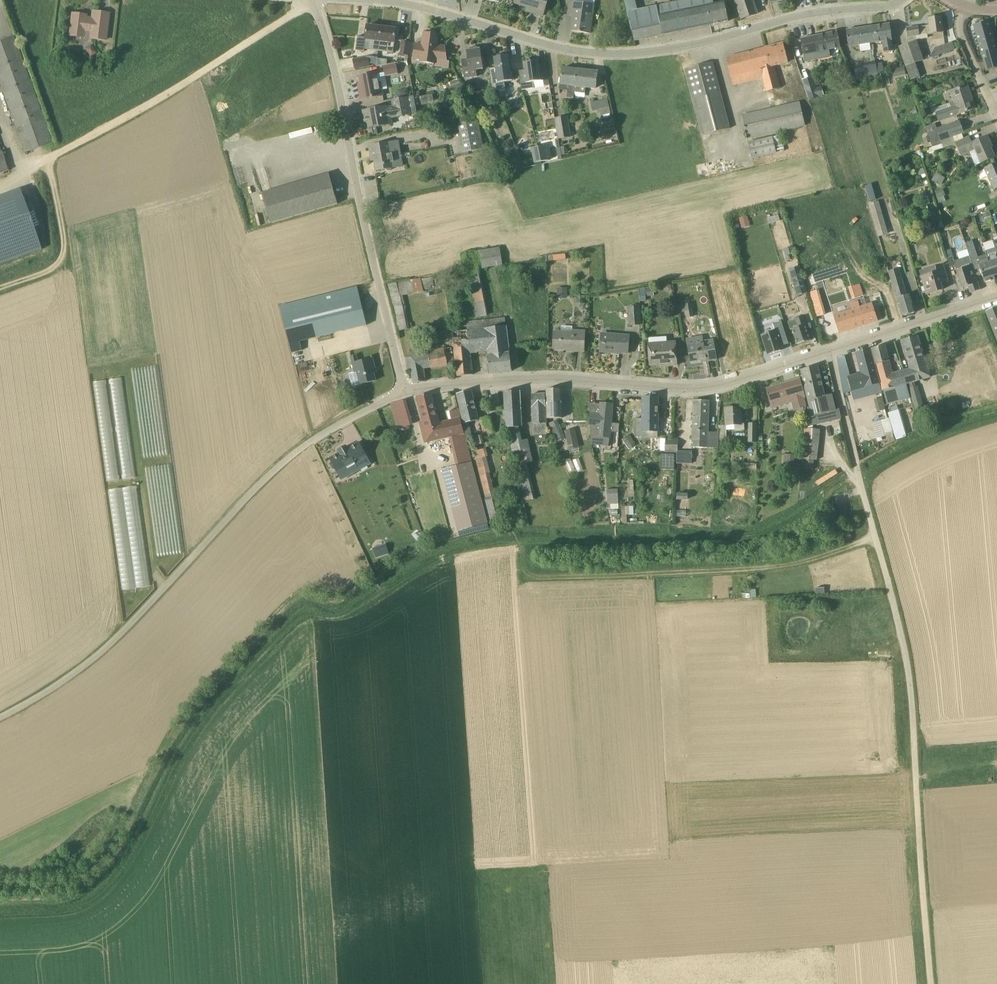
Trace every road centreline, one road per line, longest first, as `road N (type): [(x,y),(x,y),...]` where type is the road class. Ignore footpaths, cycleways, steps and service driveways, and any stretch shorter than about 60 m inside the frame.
road 1 (track): [(0,929),(92,922),(141,867),(199,768),(297,650),(451,589),(527,575)]
road 2 (unclassified): [(932,983),(903,640),(830,353)]
road 3 (residential): [(345,0),(420,7),(597,54),(686,47),(902,0)]
road 4 (unclassified): [(0,718),(116,641),(292,459),(406,393)]
road 5 (track): [(0,287),(58,263),(63,253),(50,158),(155,103),(310,0)]
road 6 (residential): [(406,393),(549,381),(712,388),(830,353)]
road 7 (residential): [(406,393),(312,0)]
road 8 (track): [(876,538),(769,570),(527,575)]
road 9 (residential): [(830,353),(996,298)]
road 10 (track): [(863,489),(996,431)]

